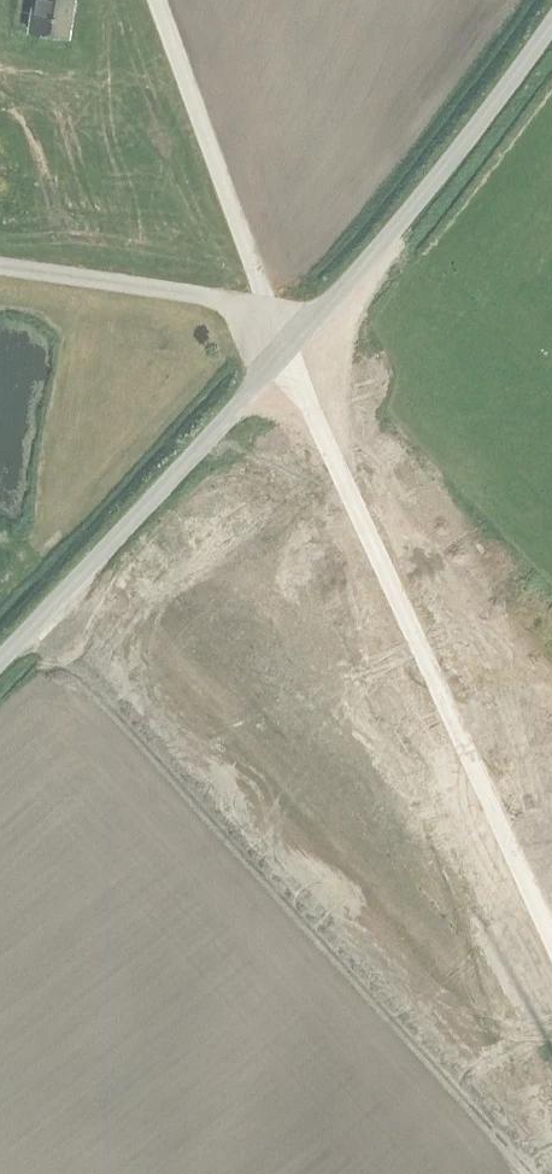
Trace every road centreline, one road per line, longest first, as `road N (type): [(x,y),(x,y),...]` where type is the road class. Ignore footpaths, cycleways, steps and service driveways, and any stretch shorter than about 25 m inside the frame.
road 1 (unclassified): [(0,660),(300,342),(551,26)]

